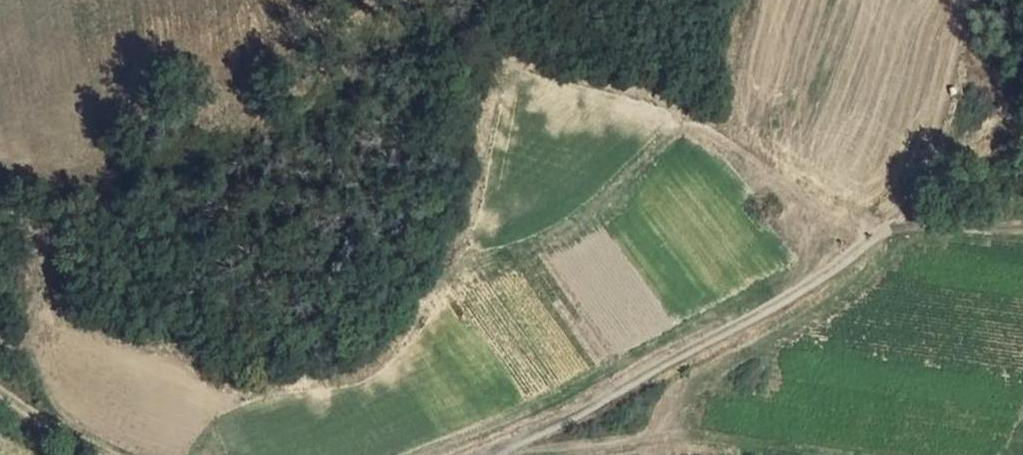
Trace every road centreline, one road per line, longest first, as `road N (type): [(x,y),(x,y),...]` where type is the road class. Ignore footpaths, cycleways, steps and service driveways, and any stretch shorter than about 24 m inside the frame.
road 1 (track): [(1022,135),(942,180),(821,279),(589,407),(471,454)]
road 2 (track): [(884,226),(1022,224)]
road 3 (track): [(0,388),(116,454)]

